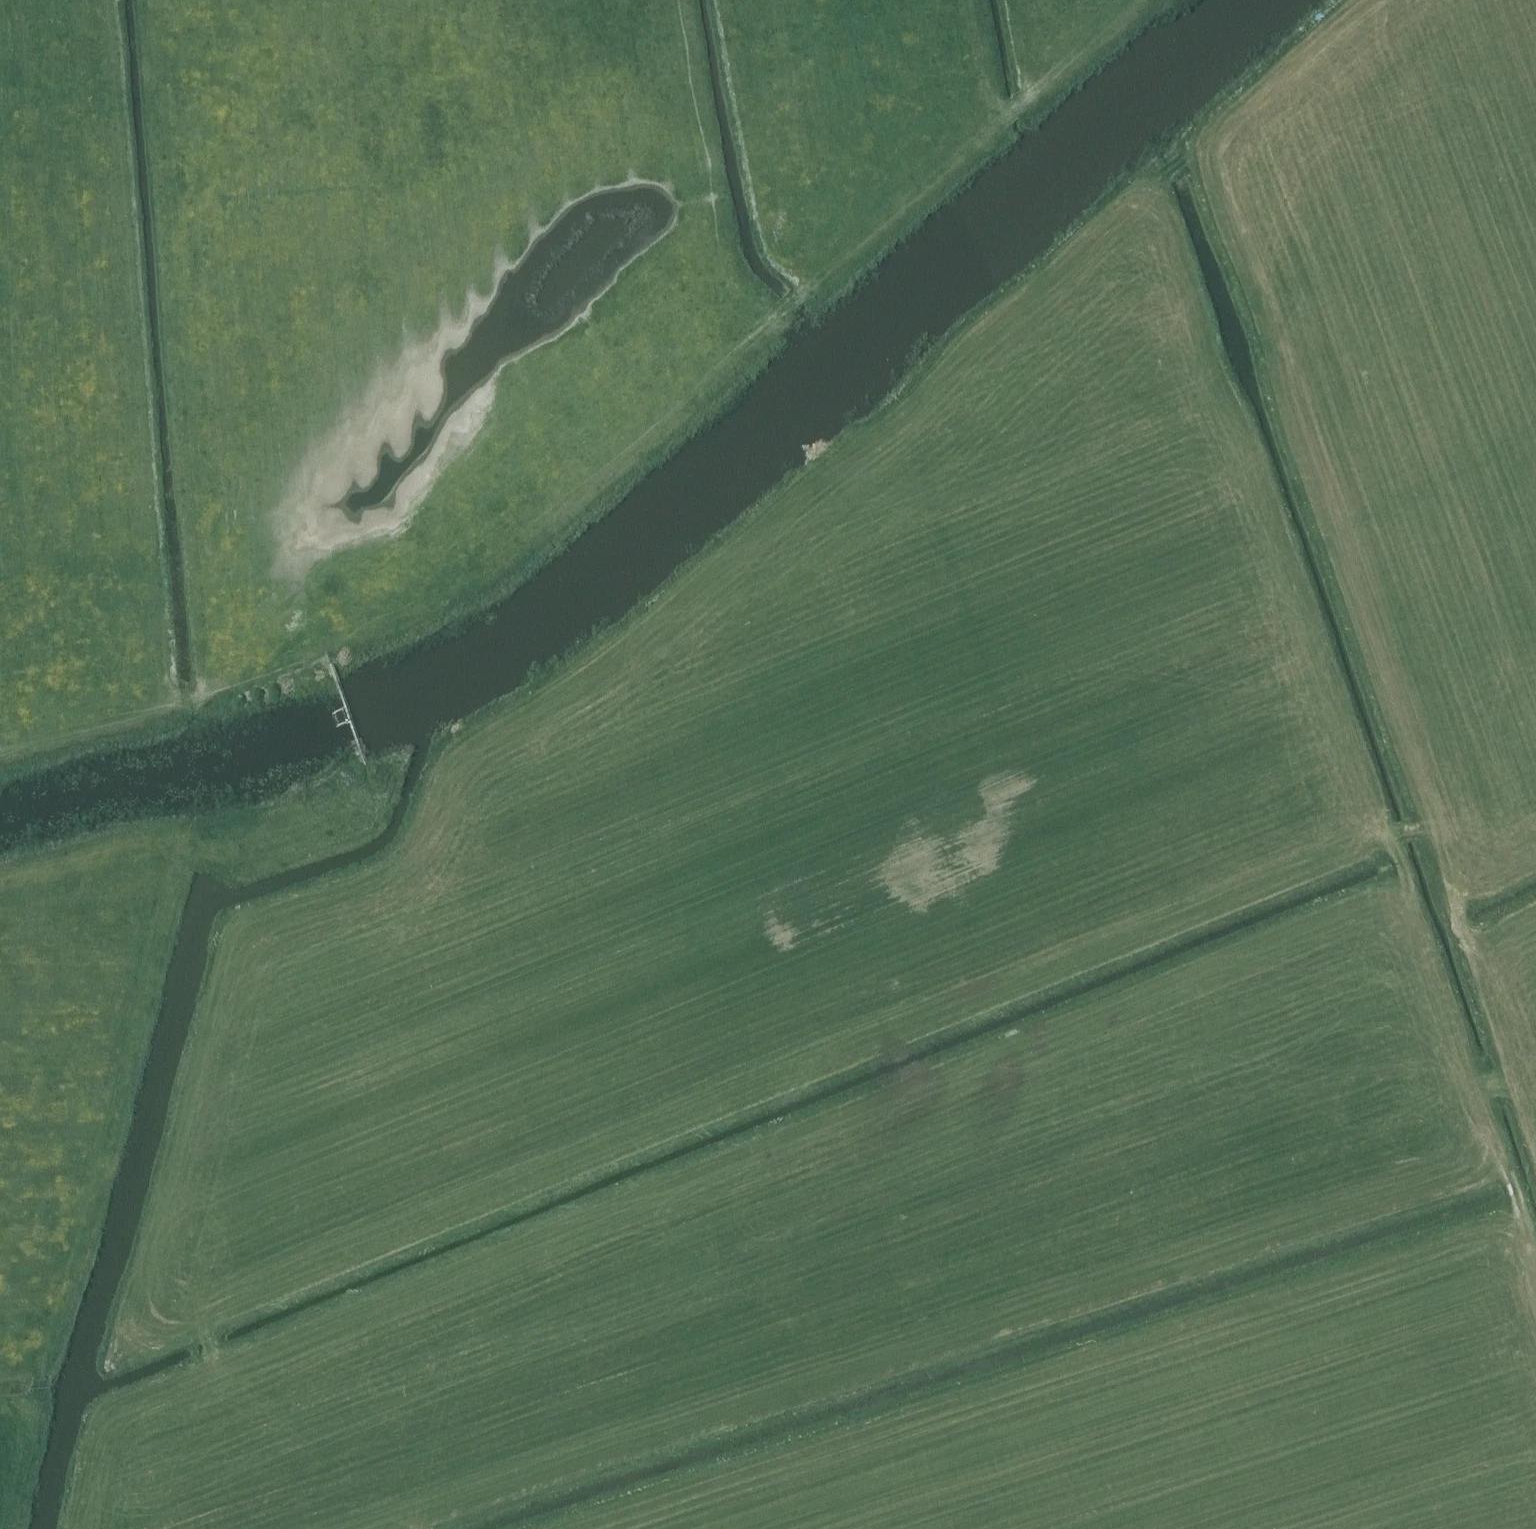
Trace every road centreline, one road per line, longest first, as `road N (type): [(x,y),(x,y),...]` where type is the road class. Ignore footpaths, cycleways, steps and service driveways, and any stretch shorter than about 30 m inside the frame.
road 1 (track): [(1535,1136),(1471,938)]

